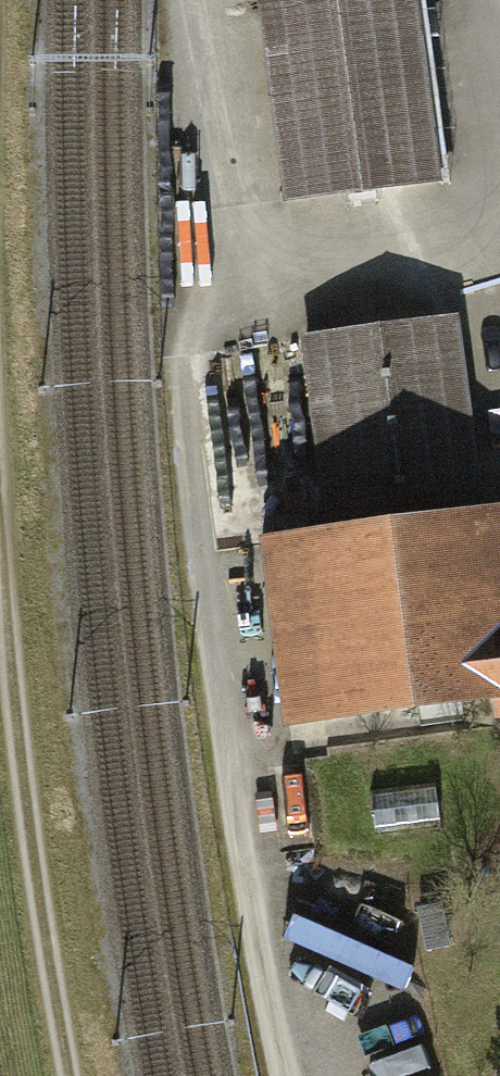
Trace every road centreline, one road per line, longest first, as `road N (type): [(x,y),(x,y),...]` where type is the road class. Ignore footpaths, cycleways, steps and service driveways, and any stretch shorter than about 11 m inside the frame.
road 1 (track): [(174,0),(186,454),(286,1075)]
road 2 (track): [(0,507),(25,814),(78,1075)]
road 3 (track): [(178,266),(499,222)]

